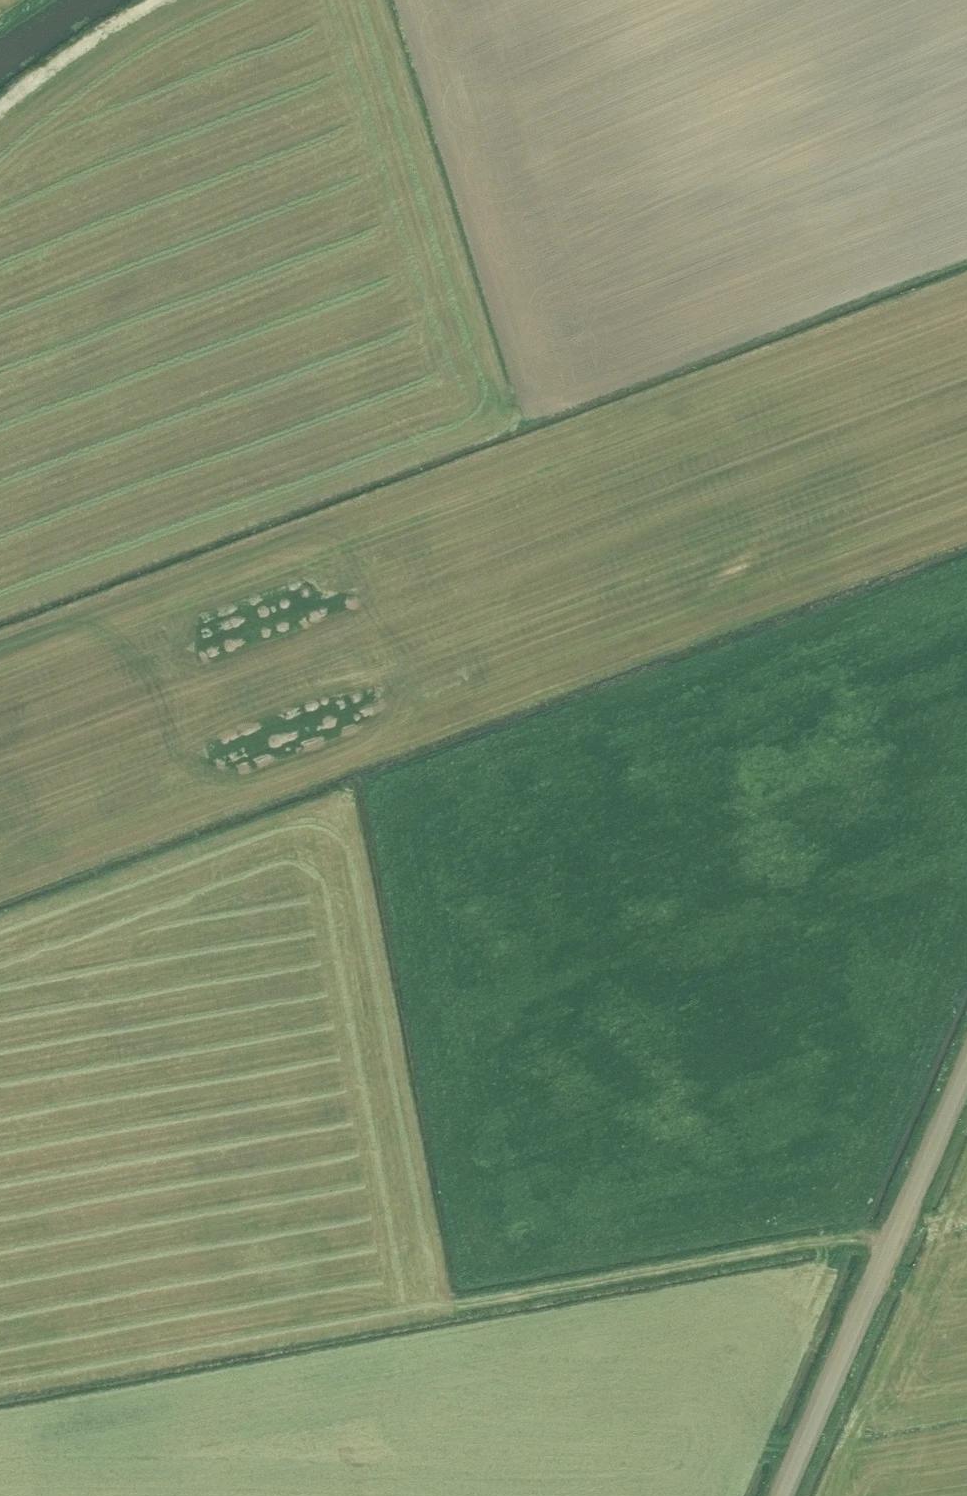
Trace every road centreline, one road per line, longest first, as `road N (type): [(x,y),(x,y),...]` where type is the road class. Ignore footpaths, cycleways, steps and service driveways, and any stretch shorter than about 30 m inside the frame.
road 1 (unclassified): [(780,1495),(966,1064)]

